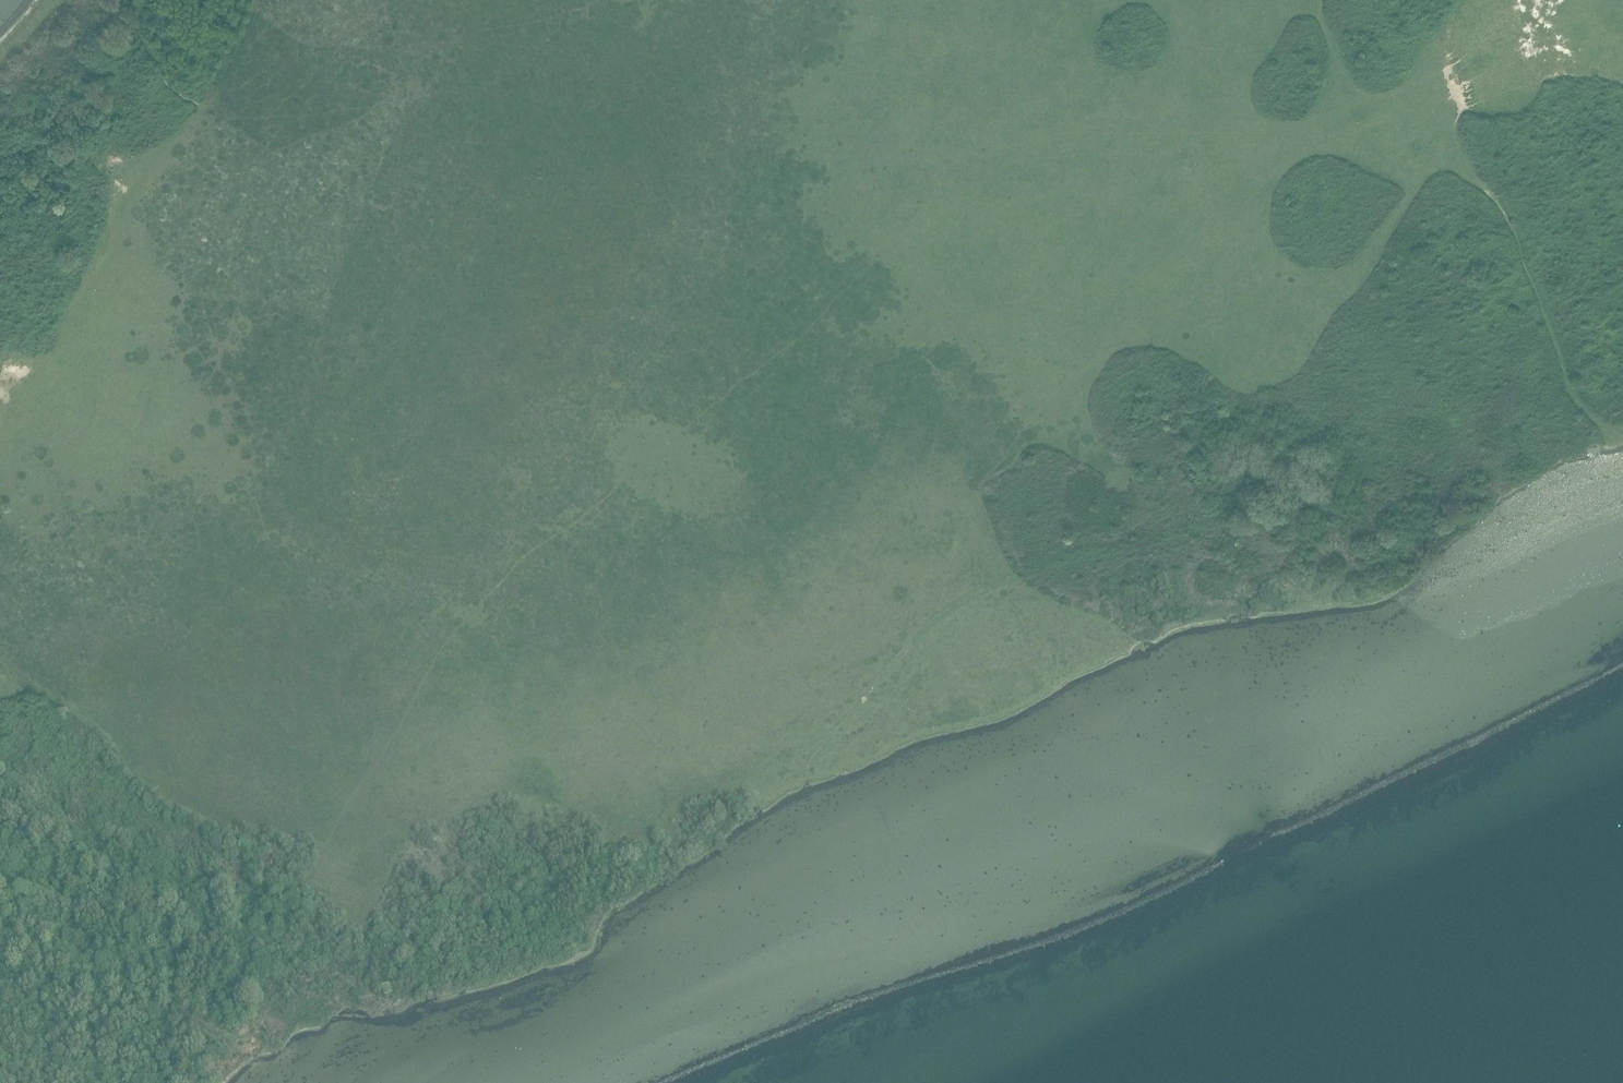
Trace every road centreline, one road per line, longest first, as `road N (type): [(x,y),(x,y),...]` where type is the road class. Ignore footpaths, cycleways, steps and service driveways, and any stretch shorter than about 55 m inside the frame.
road 1 (track): [(1545,0),(1411,95),(1287,140),(1133,135)]

